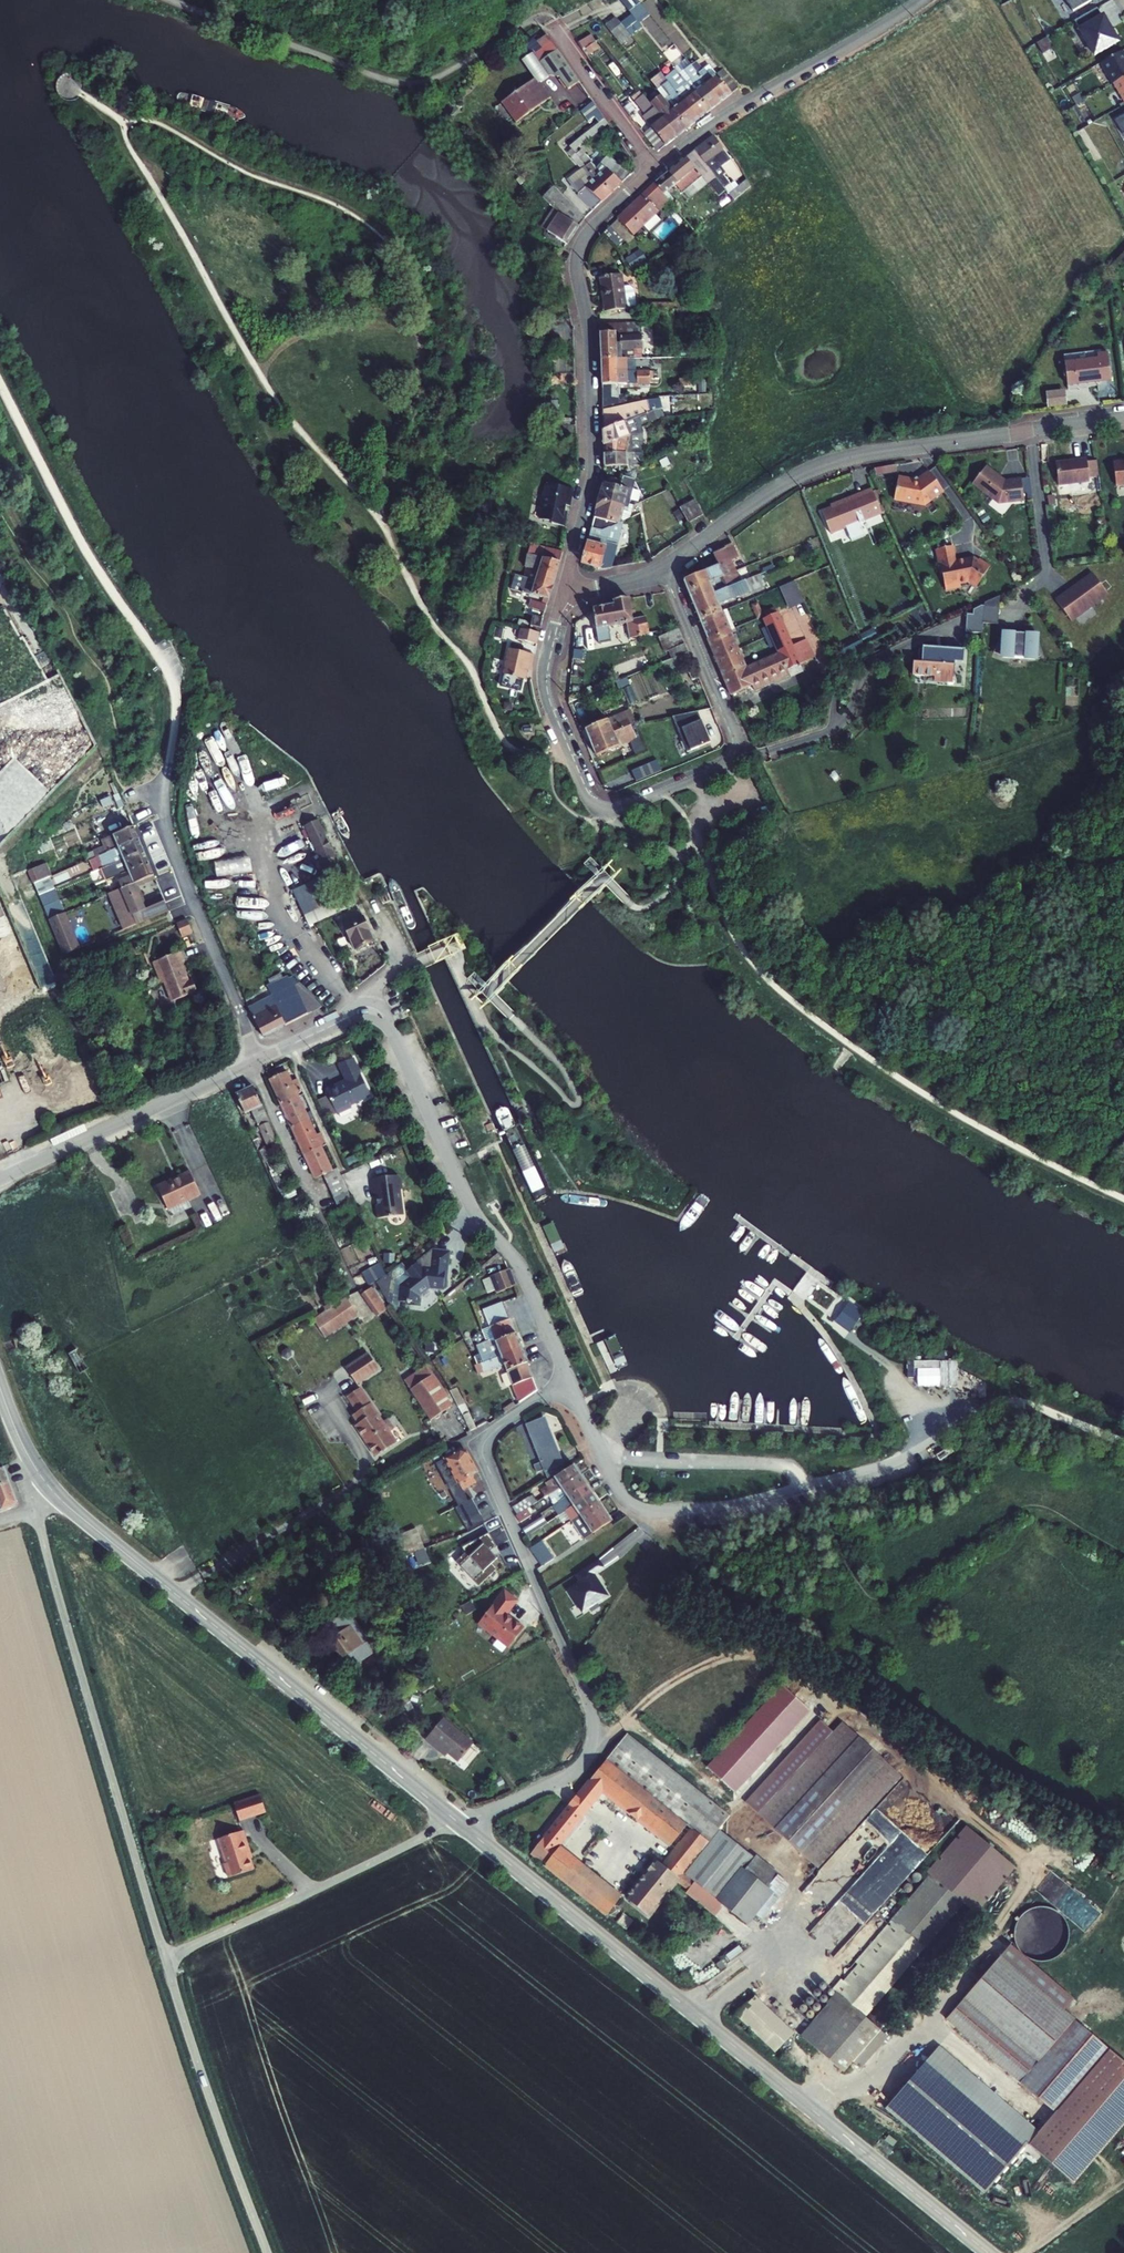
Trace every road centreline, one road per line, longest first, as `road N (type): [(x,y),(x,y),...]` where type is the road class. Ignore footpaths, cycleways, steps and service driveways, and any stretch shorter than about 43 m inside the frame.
road 1 (secondary): [(459,1823),(988,2252)]
road 2 (residential): [(563,588),(543,689),(586,799),(600,811),(616,810),(728,761),(737,742),(665,567)]
road 3 (residential): [(570,1383),(495,1430),(482,1452),(588,1700),(592,1746),(573,1772),(459,1823)]
road 4 (residential): [(570,1383),(619,1494),(638,1510),(678,1518),(751,1510),(866,1479),(1012,1412),(1057,1416)]
road 5 (residential): [(254,1064),(356,1012),(379,1015),(480,1225),(518,1260),(570,1383)]
road 6 (secondary): [(56,1494),(459,1823)]
road 7 (residential): [(665,567),(819,466),(1123,417)]
road 8 (unclassified): [(166,1957),(36,1511)]
road 9 (residential): [(563,588),(591,465),(588,339),(576,259),(596,222),(655,168)]
road 10 (residential): [(176,700),(166,823),(254,1064)]
road 11 (unclassified): [(166,1957),(459,1823)]
road 12 (residential): [(655,168),(730,112),(921,0)]
road 13 (unclassified): [(267,2252),(166,1957)]
road 14 (residential): [(0,1178),(254,1064)]
road 15 (residential): [(254,1064),(350,1283)]
road 16 (residential): [(655,168),(545,16)]
road 17 (secondary): [(0,1388),(28,1454),(56,1494)]

